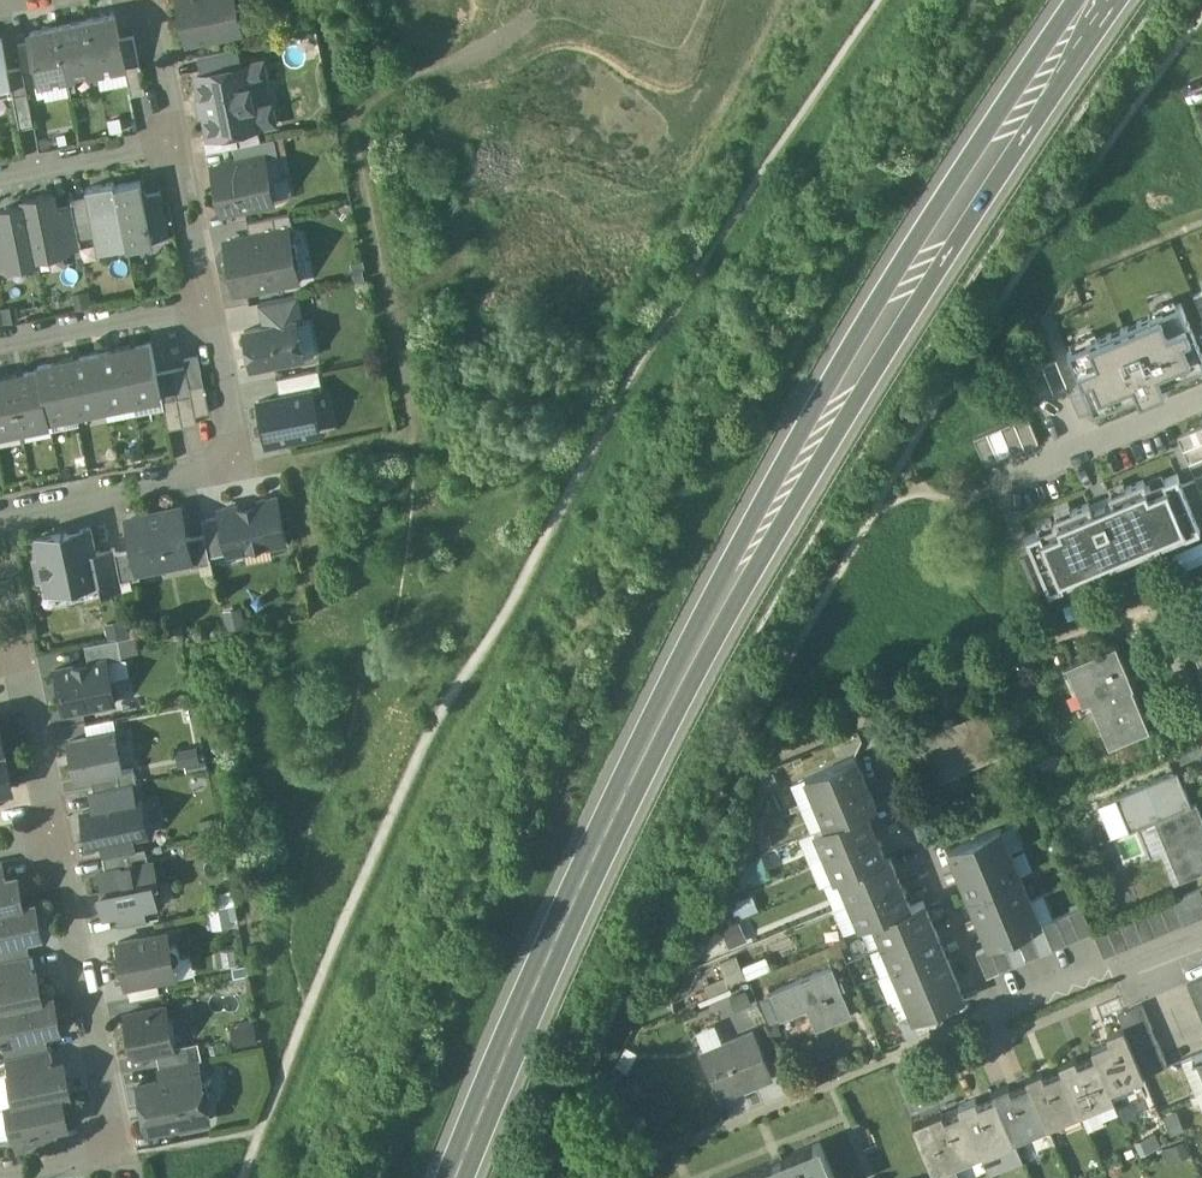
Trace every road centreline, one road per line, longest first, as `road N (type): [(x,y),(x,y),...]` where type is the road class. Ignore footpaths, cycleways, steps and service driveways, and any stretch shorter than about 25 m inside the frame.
road 1 (primary): [(1103,0),(879,327),(638,762),(456,1177)]
road 2 (residential): [(0,1170),(116,1146),(49,835)]
road 3 (residential): [(210,308),(241,464),(0,512)]
road 4 (residential): [(1201,932),(892,1056)]
road 5 (residential): [(1201,400),(998,481)]
road 6 (residential): [(210,308),(0,350)]
road 7 (residential): [(49,835),(21,673),(0,666)]
road 8 (residential): [(0,176),(176,141)]
road 9 (residential): [(176,141),(210,308)]
road 10 (residential): [(149,0),(176,141)]

